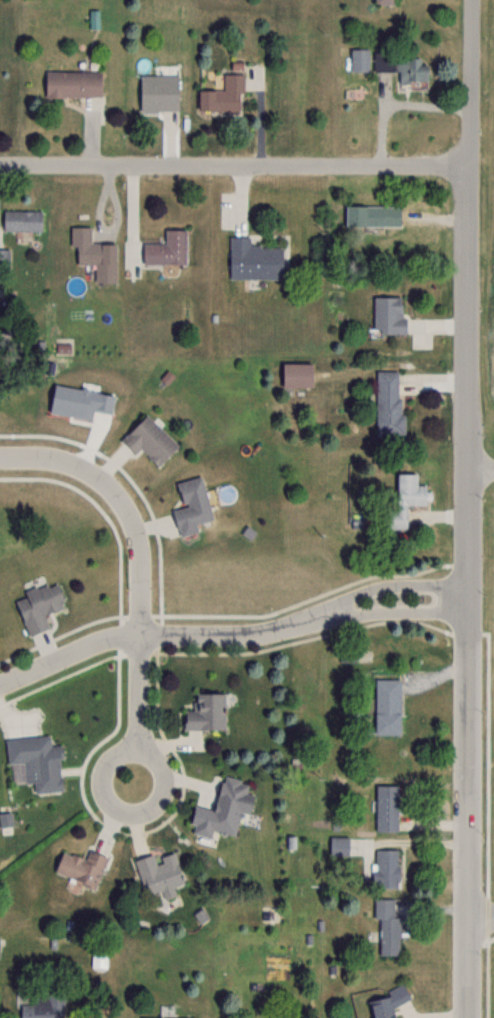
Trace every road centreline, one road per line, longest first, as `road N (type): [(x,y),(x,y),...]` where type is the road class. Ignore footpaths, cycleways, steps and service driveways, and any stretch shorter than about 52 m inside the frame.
road 1 (residential): [(469,1017),(466,0)]
road 2 (residential): [(471,598),(381,601),(270,636),(115,640),(0,682)]
road 3 (residential): [(0,168),(471,166)]
road 4 (residential): [(0,458),(68,458),(131,517),(142,636),(141,739),(132,777)]

